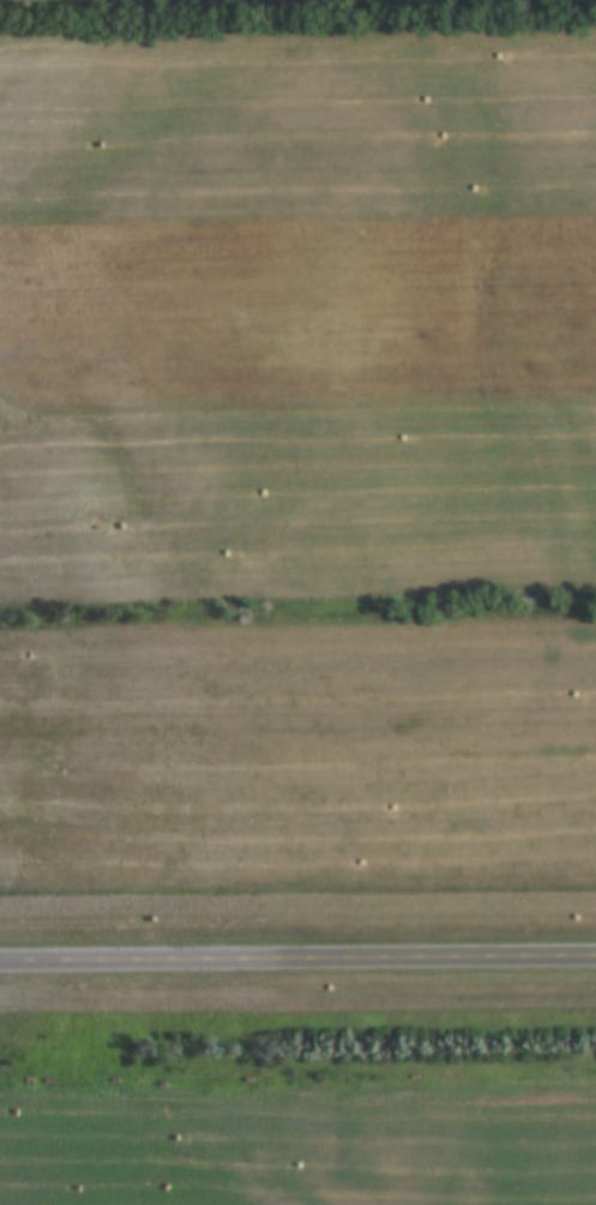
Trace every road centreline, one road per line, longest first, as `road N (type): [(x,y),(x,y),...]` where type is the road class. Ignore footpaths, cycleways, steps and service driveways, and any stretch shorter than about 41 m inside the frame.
road 1 (tertiary): [(0,958),(595,953)]

